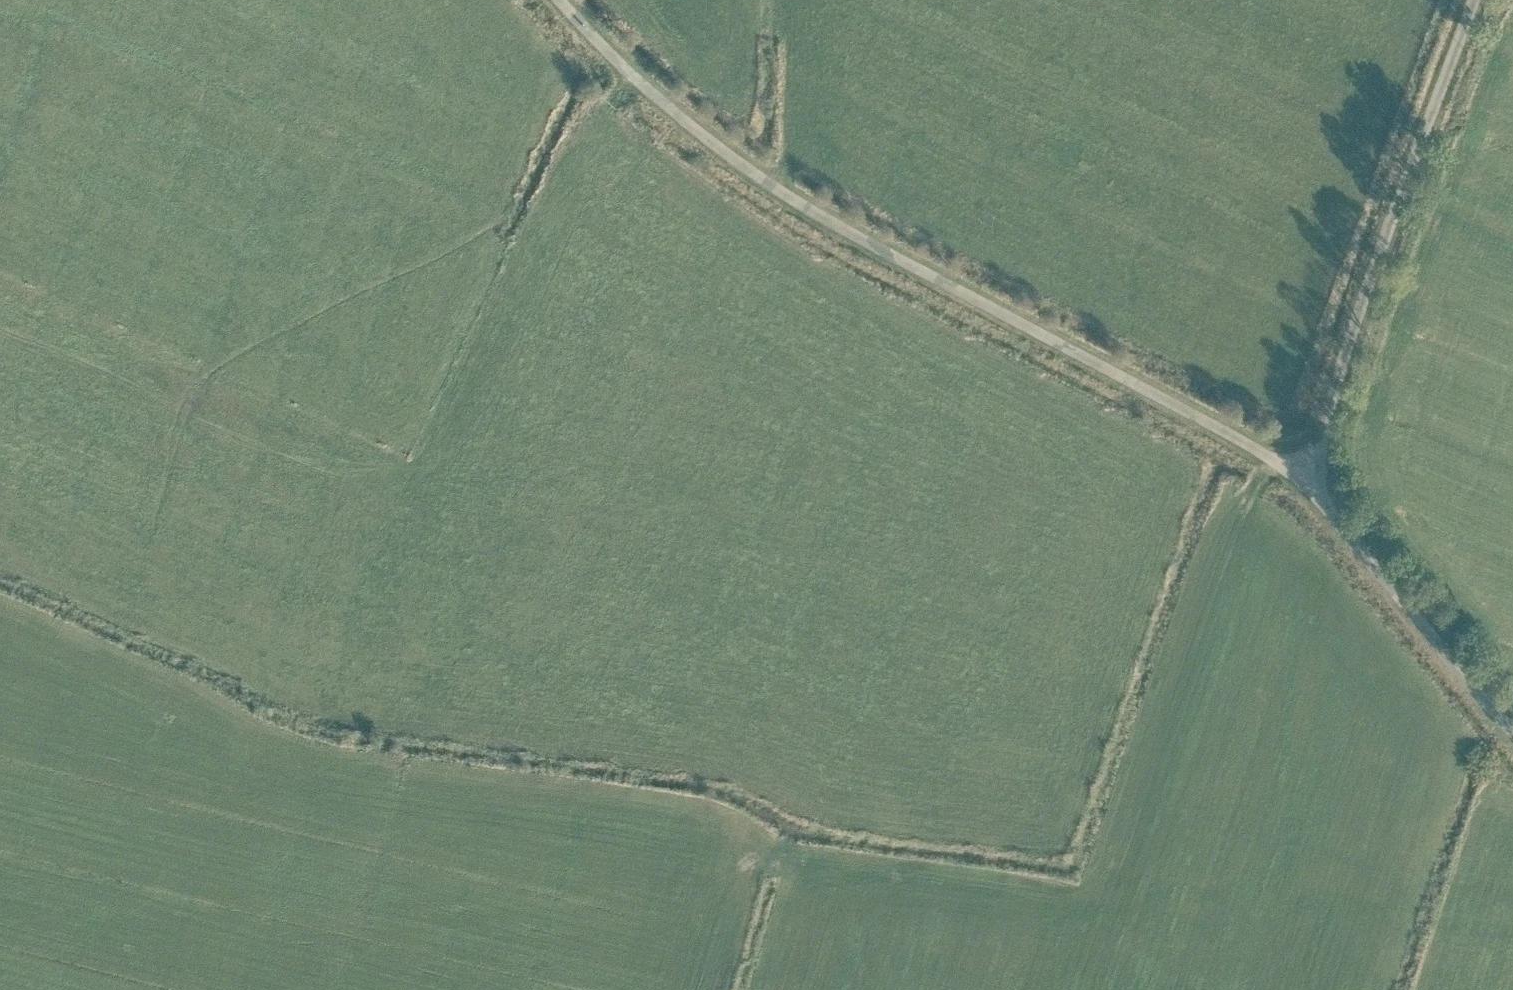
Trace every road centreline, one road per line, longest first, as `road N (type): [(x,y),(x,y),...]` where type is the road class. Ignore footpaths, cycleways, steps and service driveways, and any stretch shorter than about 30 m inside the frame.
road 1 (track): [(1300,474),(1234,431),(785,195),(695,129),(564,0)]
road 2 (track): [(1300,474),(1474,0)]
road 3 (track): [(1512,740),(1300,474)]

